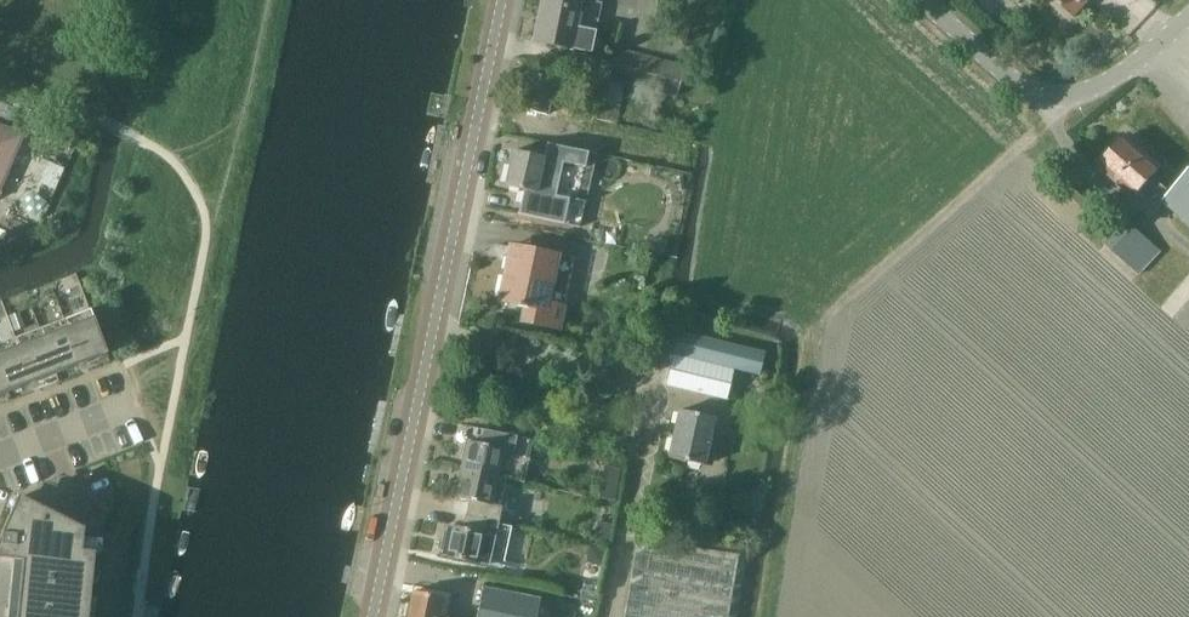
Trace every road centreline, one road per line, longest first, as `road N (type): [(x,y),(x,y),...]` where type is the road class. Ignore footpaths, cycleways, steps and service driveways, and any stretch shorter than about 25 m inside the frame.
road 1 (tertiary): [(374,616),(503,0)]
road 2 (track): [(786,515),(820,318),(1067,99)]
road 3 (unclassified): [(1188,20),(1137,63),(1067,99),(1032,92),(924,0)]
road 4 (residential): [(0,459),(140,410)]

